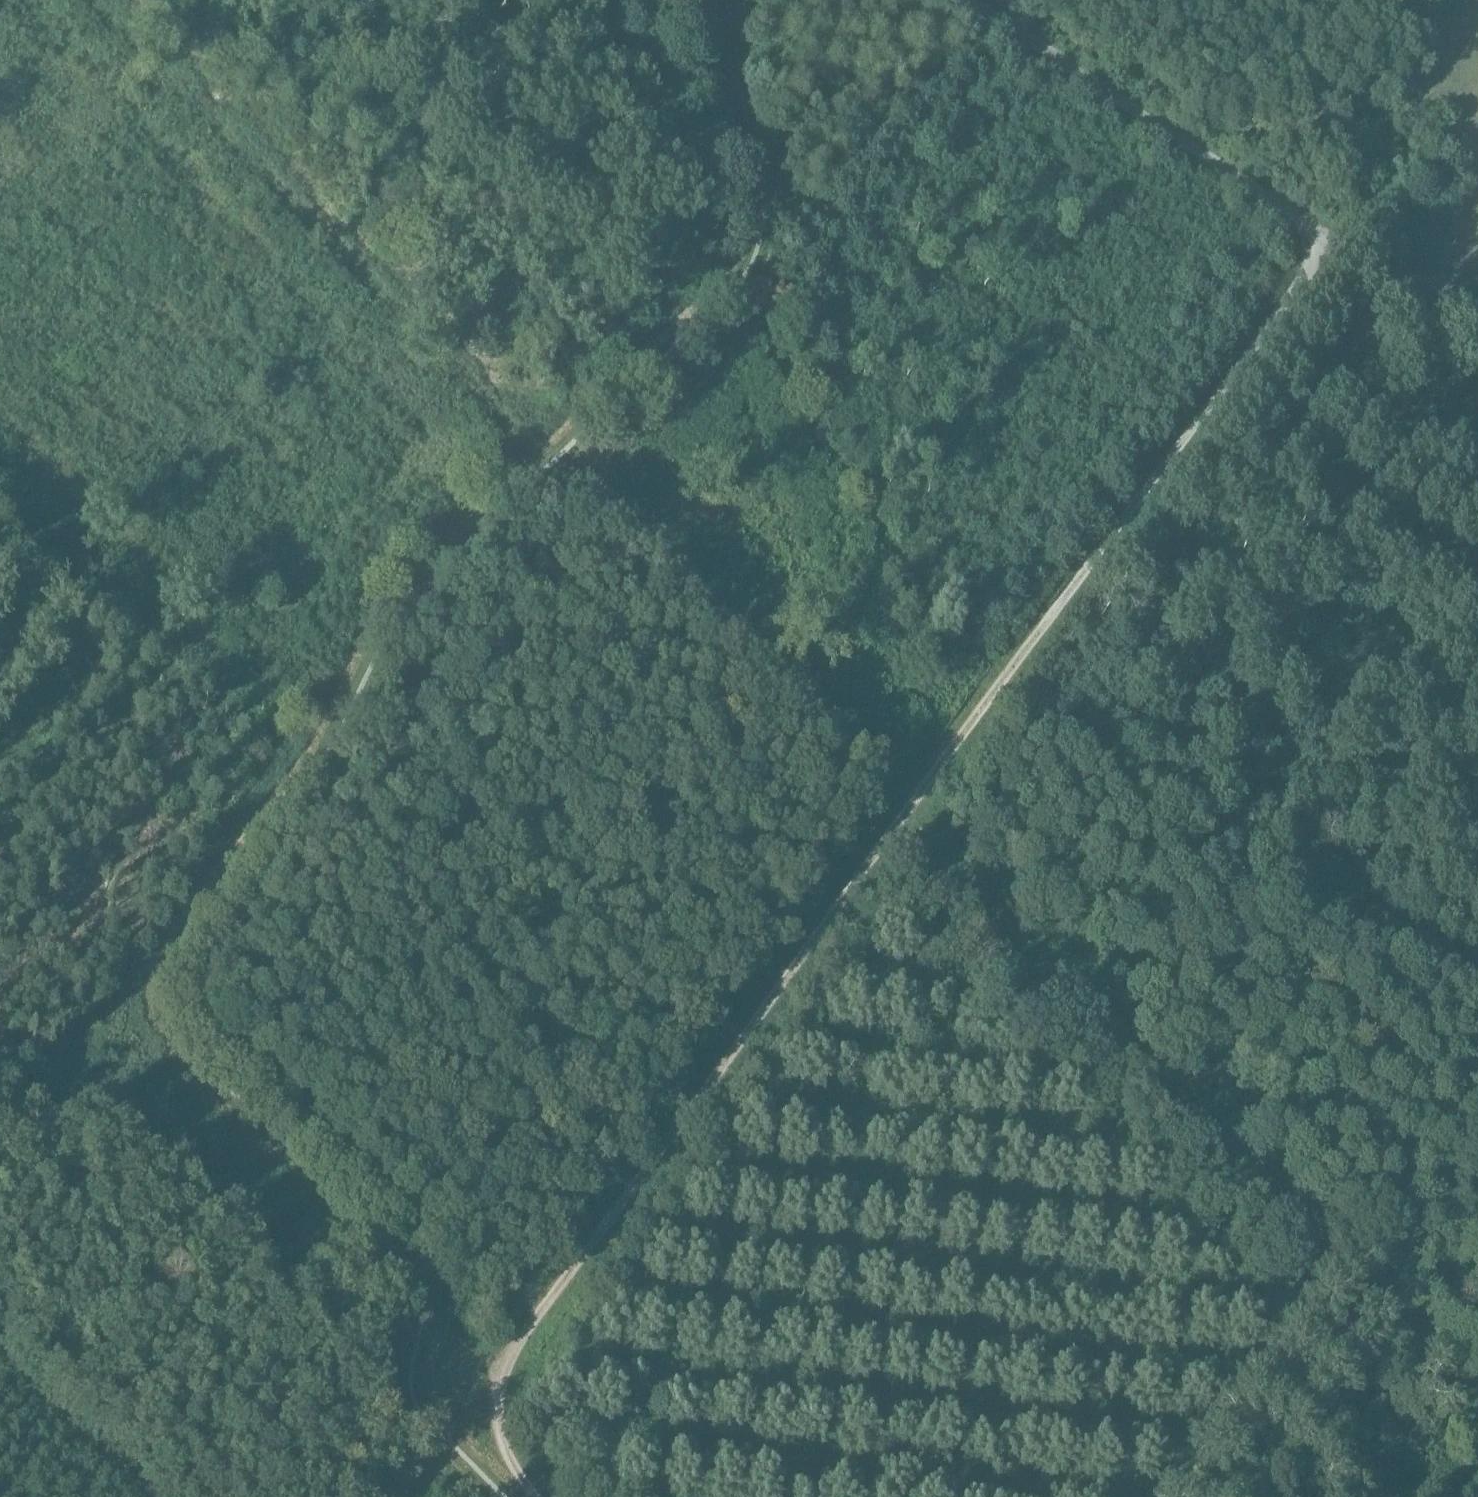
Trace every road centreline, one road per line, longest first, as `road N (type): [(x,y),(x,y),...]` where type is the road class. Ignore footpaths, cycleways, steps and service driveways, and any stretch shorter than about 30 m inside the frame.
road 1 (track): [(1331,239),(1477,332)]

